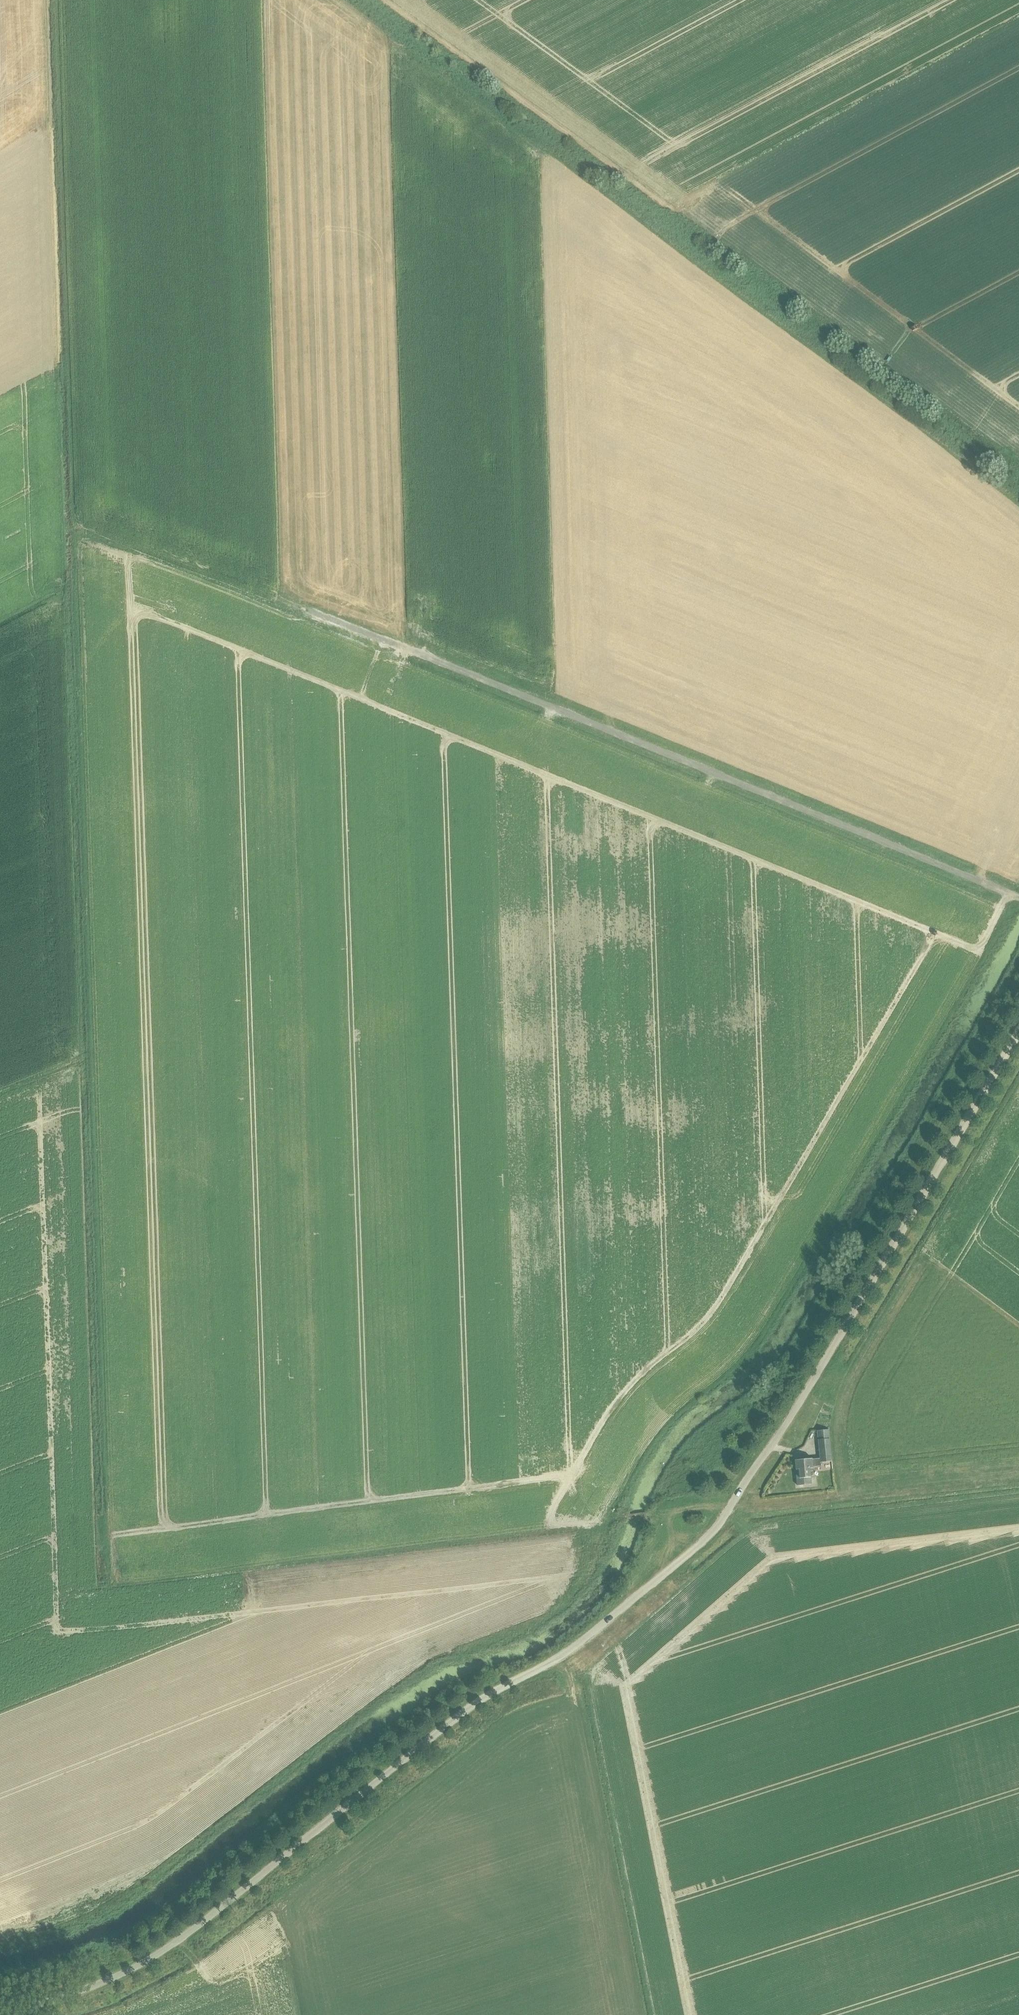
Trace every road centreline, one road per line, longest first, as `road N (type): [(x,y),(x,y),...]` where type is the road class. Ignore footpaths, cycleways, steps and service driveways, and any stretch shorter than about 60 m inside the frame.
road 1 (unclassified): [(3,2014),(114,1979),(183,1938),(464,1709),(585,1639),(717,1531),(1018,1030)]
road 2 (track): [(1018,901),(307,609)]

